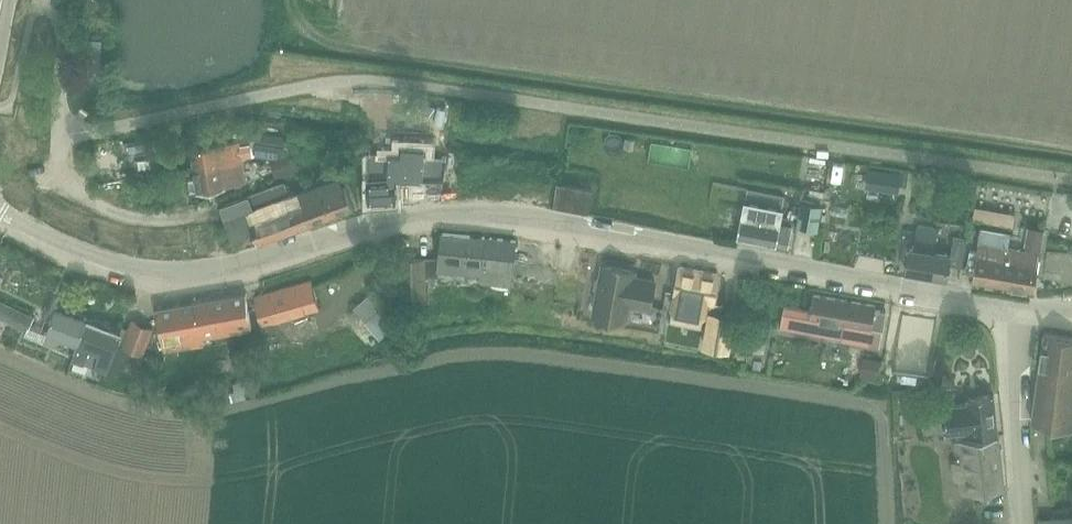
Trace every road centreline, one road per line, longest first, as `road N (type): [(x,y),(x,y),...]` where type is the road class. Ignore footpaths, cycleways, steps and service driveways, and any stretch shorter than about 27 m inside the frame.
road 1 (tertiary): [(1009,310),(584,228),(443,214),(376,225),(218,272),(155,277),(63,251),(0,217)]
road 2 (unclassified): [(1022,523),(1009,310)]
road 3 (residential): [(61,132),(62,51),(46,0)]

